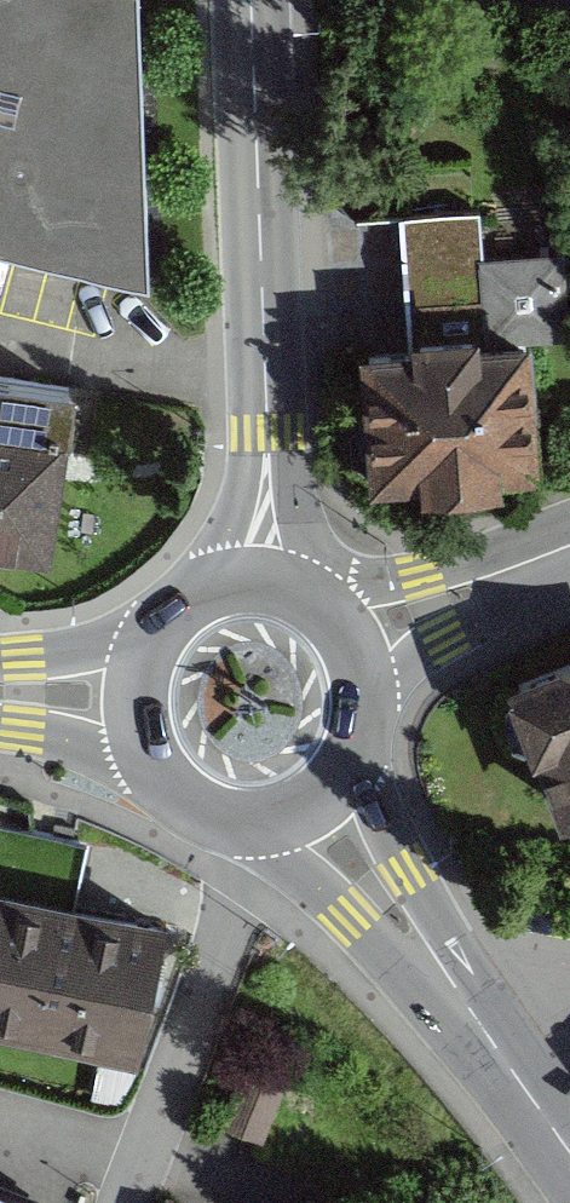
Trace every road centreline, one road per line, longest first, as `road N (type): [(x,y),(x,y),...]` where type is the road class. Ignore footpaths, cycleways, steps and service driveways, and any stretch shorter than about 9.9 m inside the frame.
road 1 (tertiary): [(249,578),(268,430),(242,0)]
road 2 (residential): [(281,848),(245,893),(121,1202)]
road 3 (primary): [(569,1156),(429,955)]
road 4 (secondary): [(350,634),(569,547)]
road 5 (primary): [(429,955),(410,870),(355,756)]
road 6 (primary): [(125,695),(130,735),(148,771),(176,799),(213,817),(252,821)]
road 7 (primary): [(249,578),(212,583),(150,625),(125,695)]
road 8 (primary): [(281,848),(351,912),(429,955)]
road 9 (primary): [(355,756),(368,716),(366,674),(350,634)]
road 10 (primary): [(252,821),(312,803),(355,756)]
road 11 (primary): [(125,695),(0,692)]

